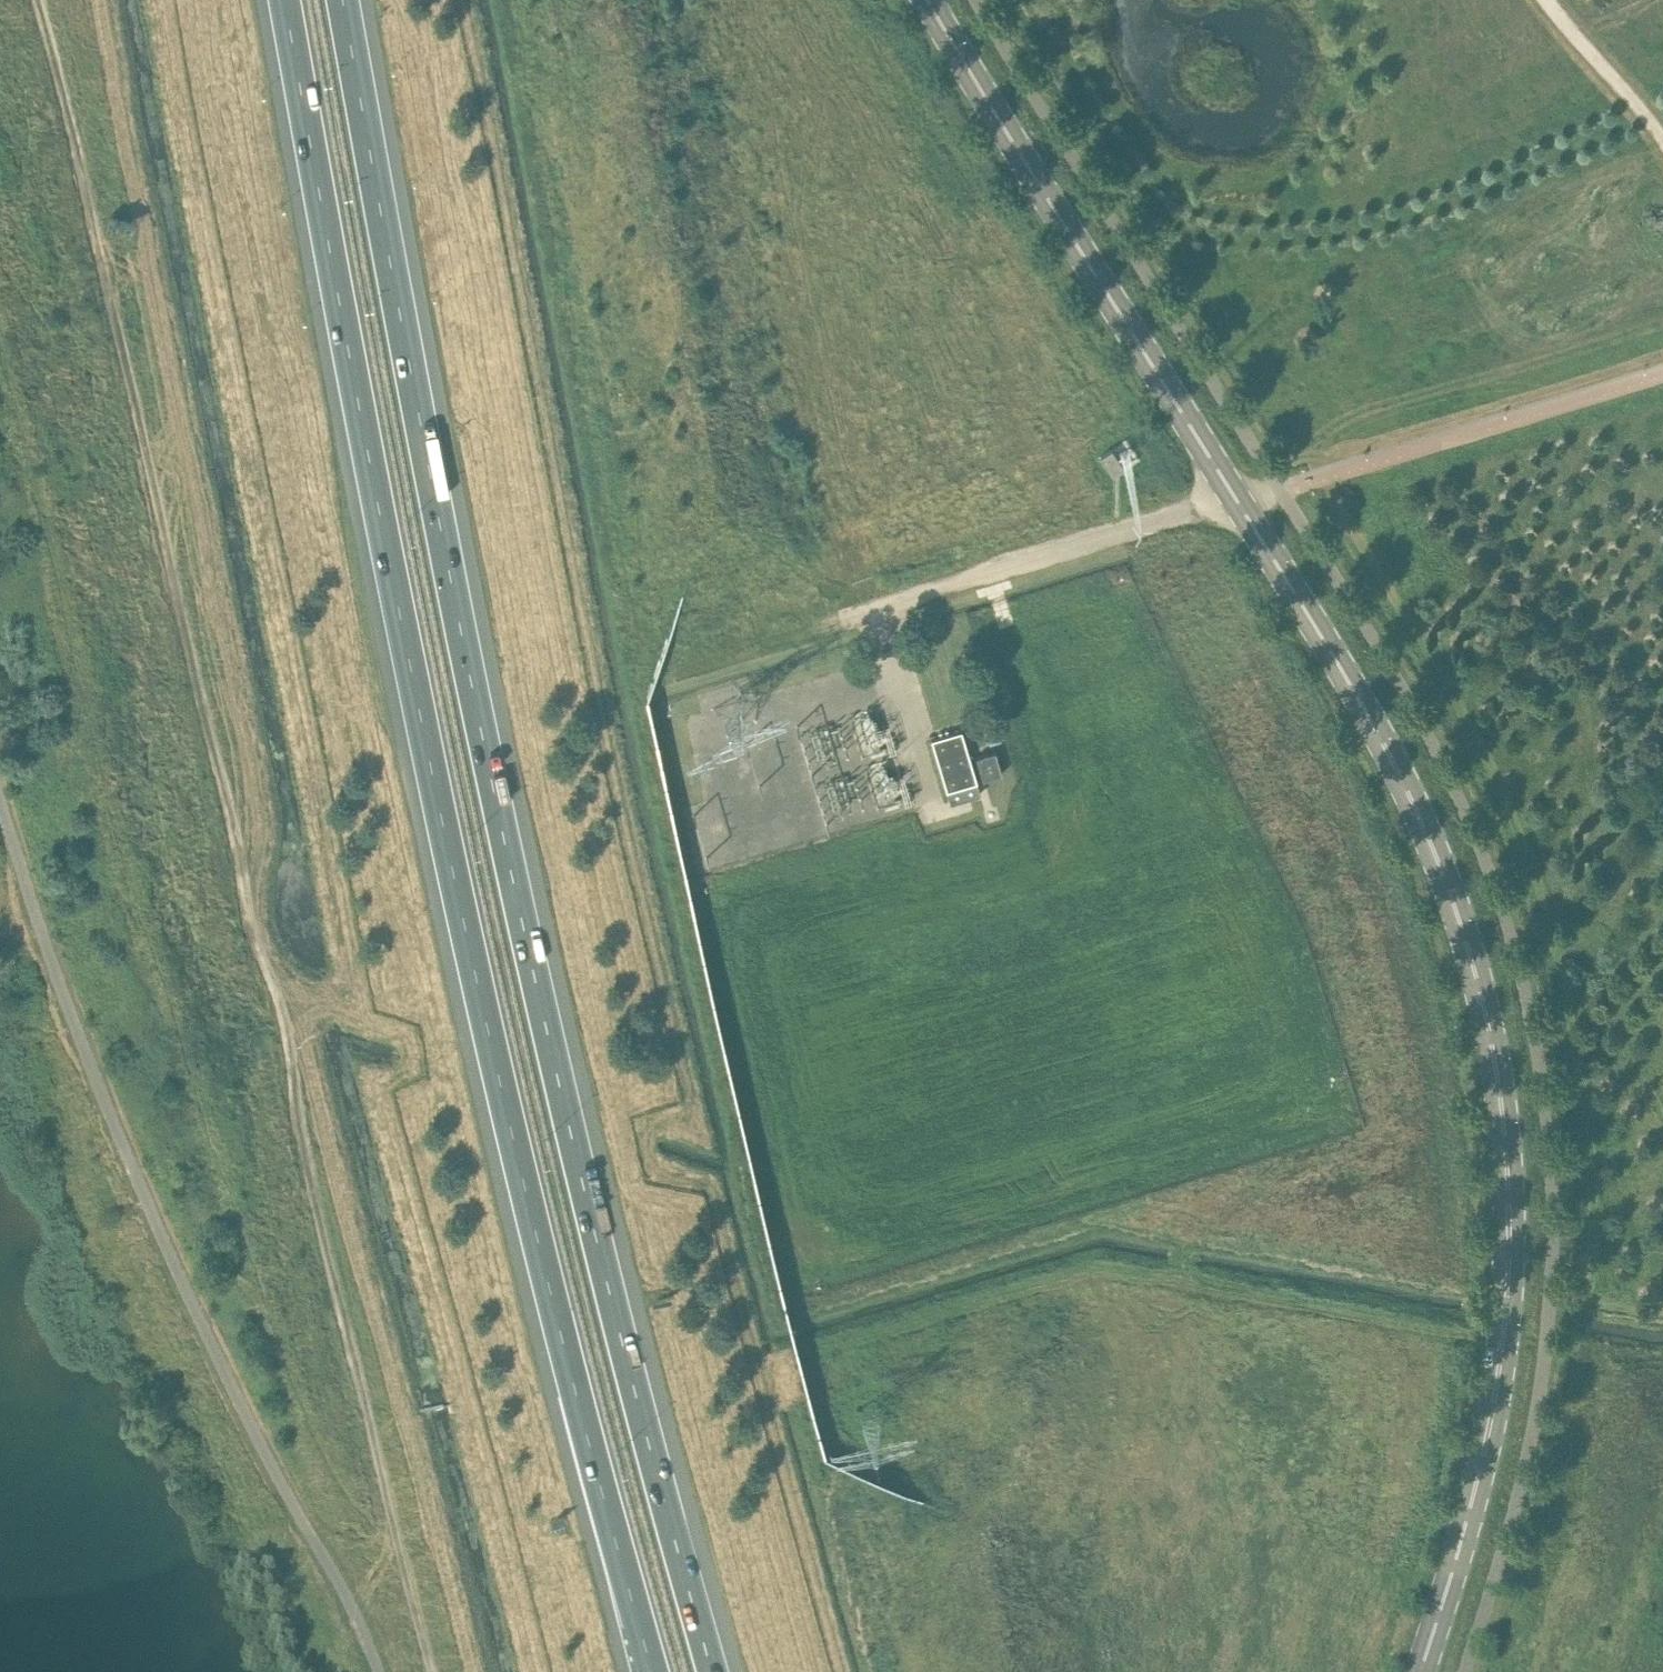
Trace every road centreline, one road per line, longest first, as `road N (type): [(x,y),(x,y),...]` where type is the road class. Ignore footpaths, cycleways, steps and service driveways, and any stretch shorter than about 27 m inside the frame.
road 1 (tertiary): [(1424,1671),(1474,1539),(1513,1356),(1518,1168),(1489,980),(1411,773),(936,0)]
road 2 (track): [(431,1671),(291,1103),(281,1007),(255,949),(237,836),(33,0)]
road 3 (motorway): [(714,1671),(588,1199),(470,678),(345,0)]
road 4 (motorway): [(288,0),(414,688),(530,1209),(654,1671)]

